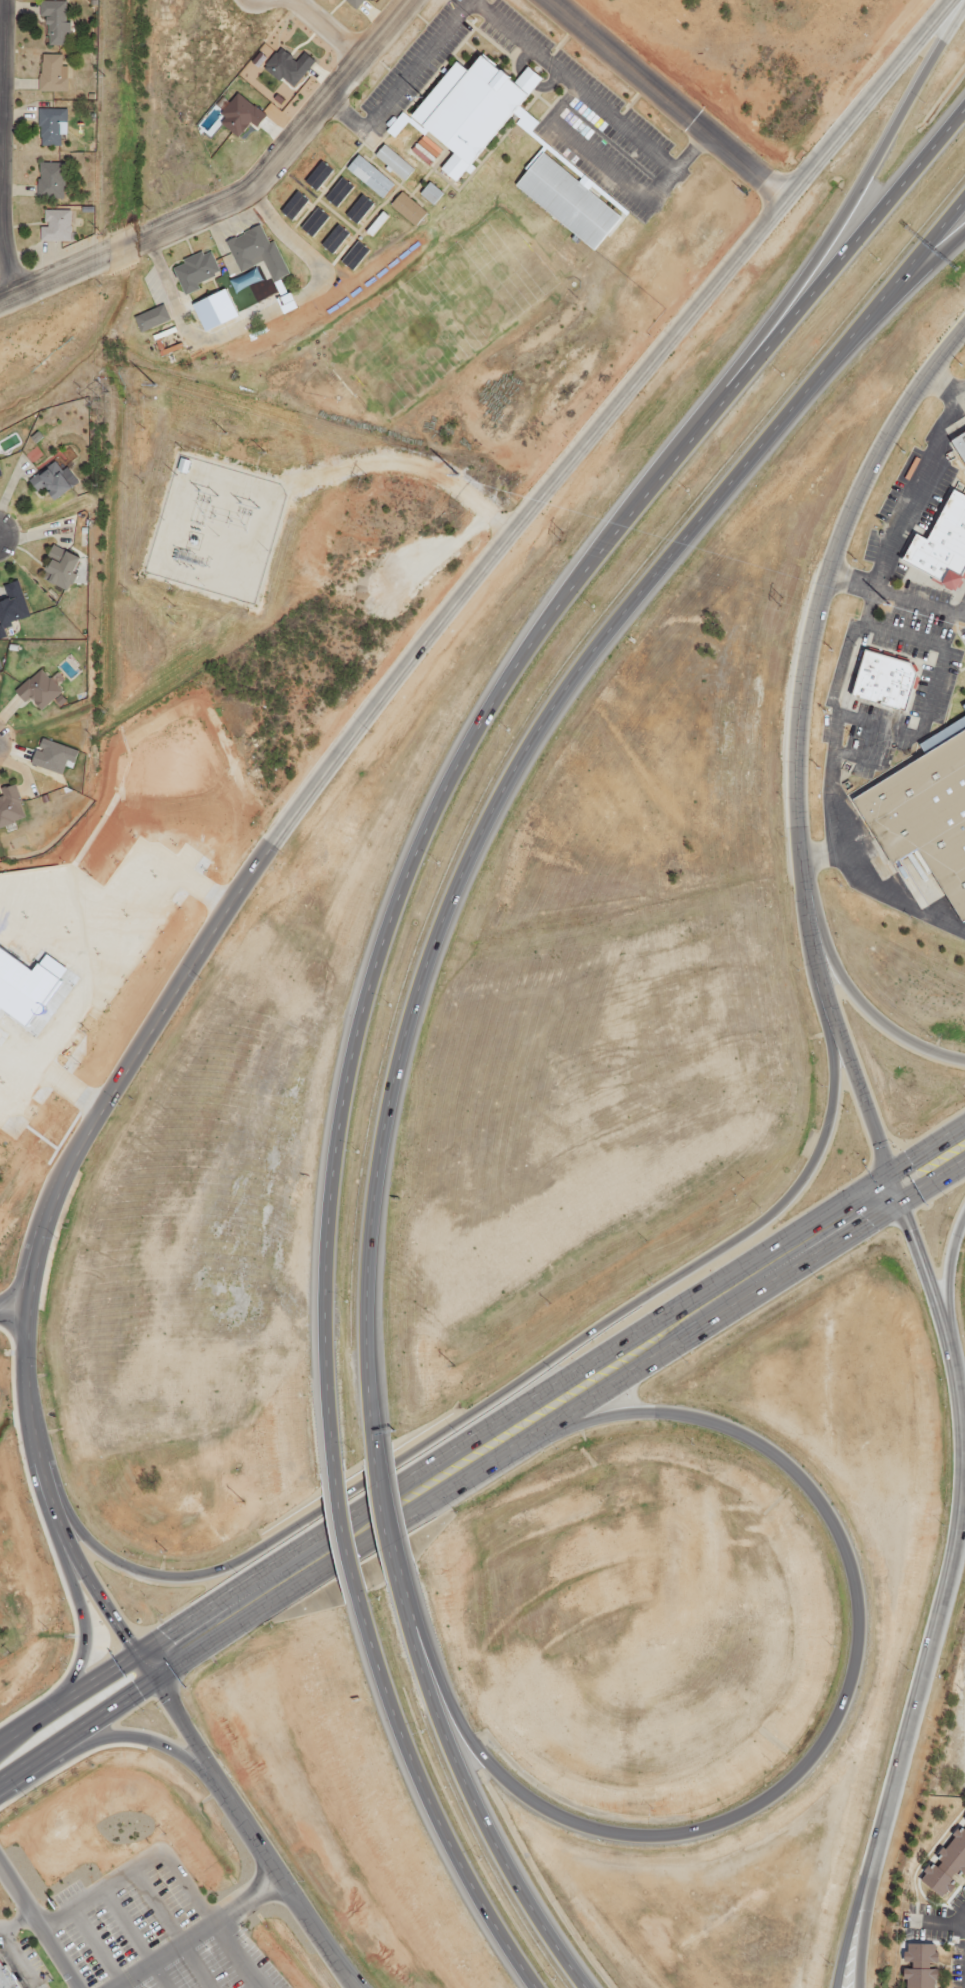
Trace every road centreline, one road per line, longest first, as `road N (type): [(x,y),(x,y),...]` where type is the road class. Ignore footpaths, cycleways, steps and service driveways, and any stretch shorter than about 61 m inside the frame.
road 1 (motorway): [(964,106),(570,592),(486,715),(419,845),(358,1020),(332,1204),(323,1372),(331,1466)]
road 2 (motorway): [(371,1448),(367,1271),(384,1137),(415,1018),(480,842),(525,755),(601,643),(964,200)]
road 3 (secondary): [(945,0),(556,481),(208,930)]
road 4 (motorway): [(464,1466),(588,1424),(672,1416),(733,1429),(779,1458),(816,1497),(841,1543),(850,1645),(837,1710),(810,1758),(755,1801),(693,1823),(615,1827),(551,1809),(509,1775),(469,1734),(409,1622)]
road 5 (secondary): [(46,1489),(80,1535),(115,1561),(170,1576),(218,1569),(262,1547),(770,1215),(800,1180),(828,1121),(828,1008)]
road 6 (secondary): [(890,1193),(828,1008),(808,915),(795,821),(798,723),(814,622),(845,521),(921,381),(964,328)]
road 7 (secondary): [(858,1987),(881,1821),(961,1497),(962,1433),(949,1357)]
road 8 (motorway): [(964,0),(827,237),(676,454)]
road 9 (residential): [(0,305),(249,188),(407,0)]
road 10 (primary): [(464,1466),(890,1193)]
road 11 (motorway): [(356,1597),(419,1782),(535,1987)]
road 12 (secondary): [(208,930),(48,1207),(25,1311)]
road 13 (motorway): [(585,1987),(500,1863),(453,1768),(409,1622)]
road 14 (secondary): [(145,1669),(356,1987)]
road 15 (trunk): [(145,1669),(464,1466)]
road 16 (secondary): [(24,1341),(46,1489),(76,1561),(145,1669)]
road 17 (residential): [(783,199),(551,0)]
road 18 (residential): [(5,0),(0,214),(20,297)]
road 19 (trunk): [(46,1489),(55,1548),(86,1622),(83,1658),(53,1709)]
road 20 (primary): [(964,1059),(929,1050),(877,1019),(834,974),(808,915)]
road 21 (trunk): [(0,1781),(140,1687),(145,1669)]
road 22 (secondary): [(949,1357),(890,1193)]
road 23 (motorway): [(835,1987),(881,1821)]
road 24 (trunk): [(145,1669),(124,1662),(0,1744)]
road 25 (trunk): [(51,1748),(122,1735),(166,1745),(211,1770)]
road 26 (primary): [(949,1357),(949,1274),(964,1216)]
road 27 (motorway): [(400,1584),(371,1448)]
road 28 (motorway): [(331,1466),(356,1597)]

